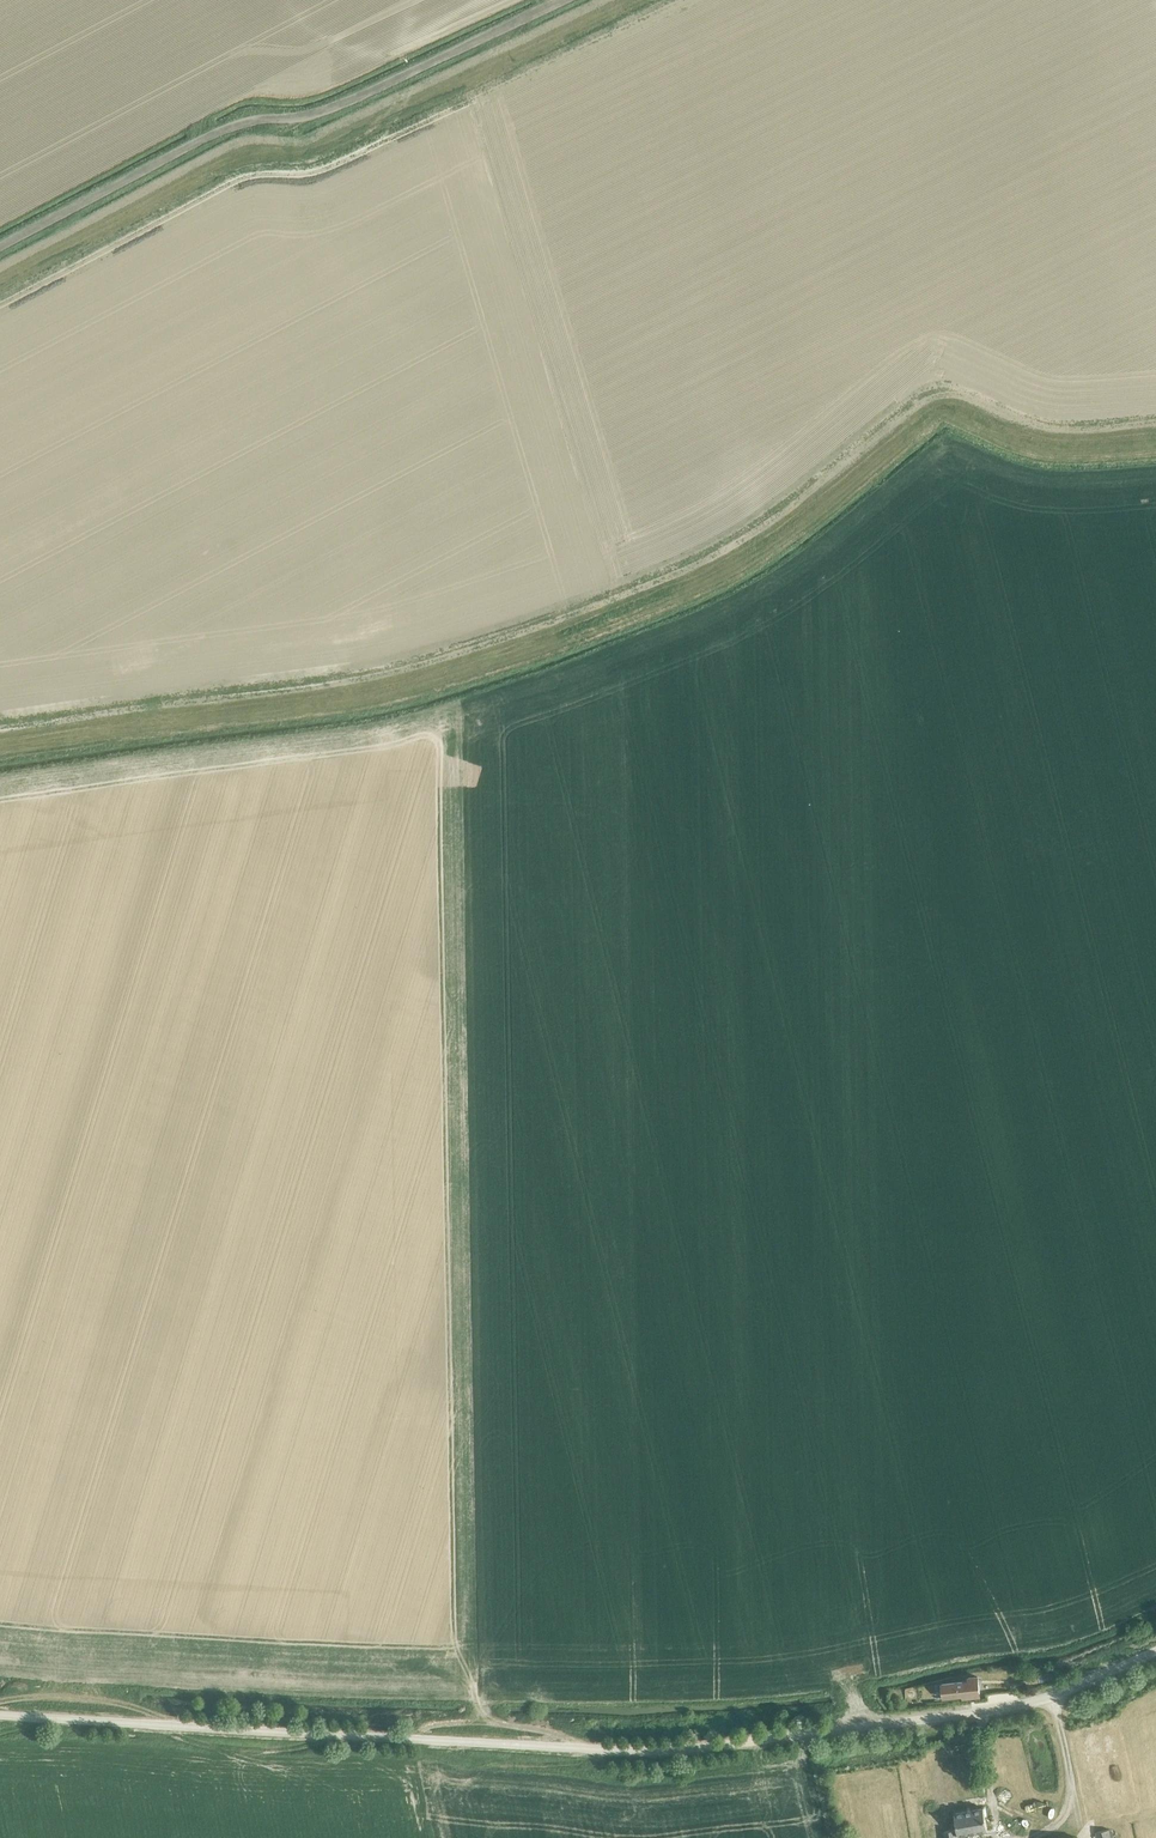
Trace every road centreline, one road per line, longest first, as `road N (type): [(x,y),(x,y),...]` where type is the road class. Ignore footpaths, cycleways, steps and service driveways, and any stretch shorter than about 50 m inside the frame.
road 1 (unclassified): [(1155,1652),(1034,1701),(977,1713),(694,1748),(0,1715)]
road 2 (unclassified): [(0,246),(218,131),(329,111),(568,0)]

